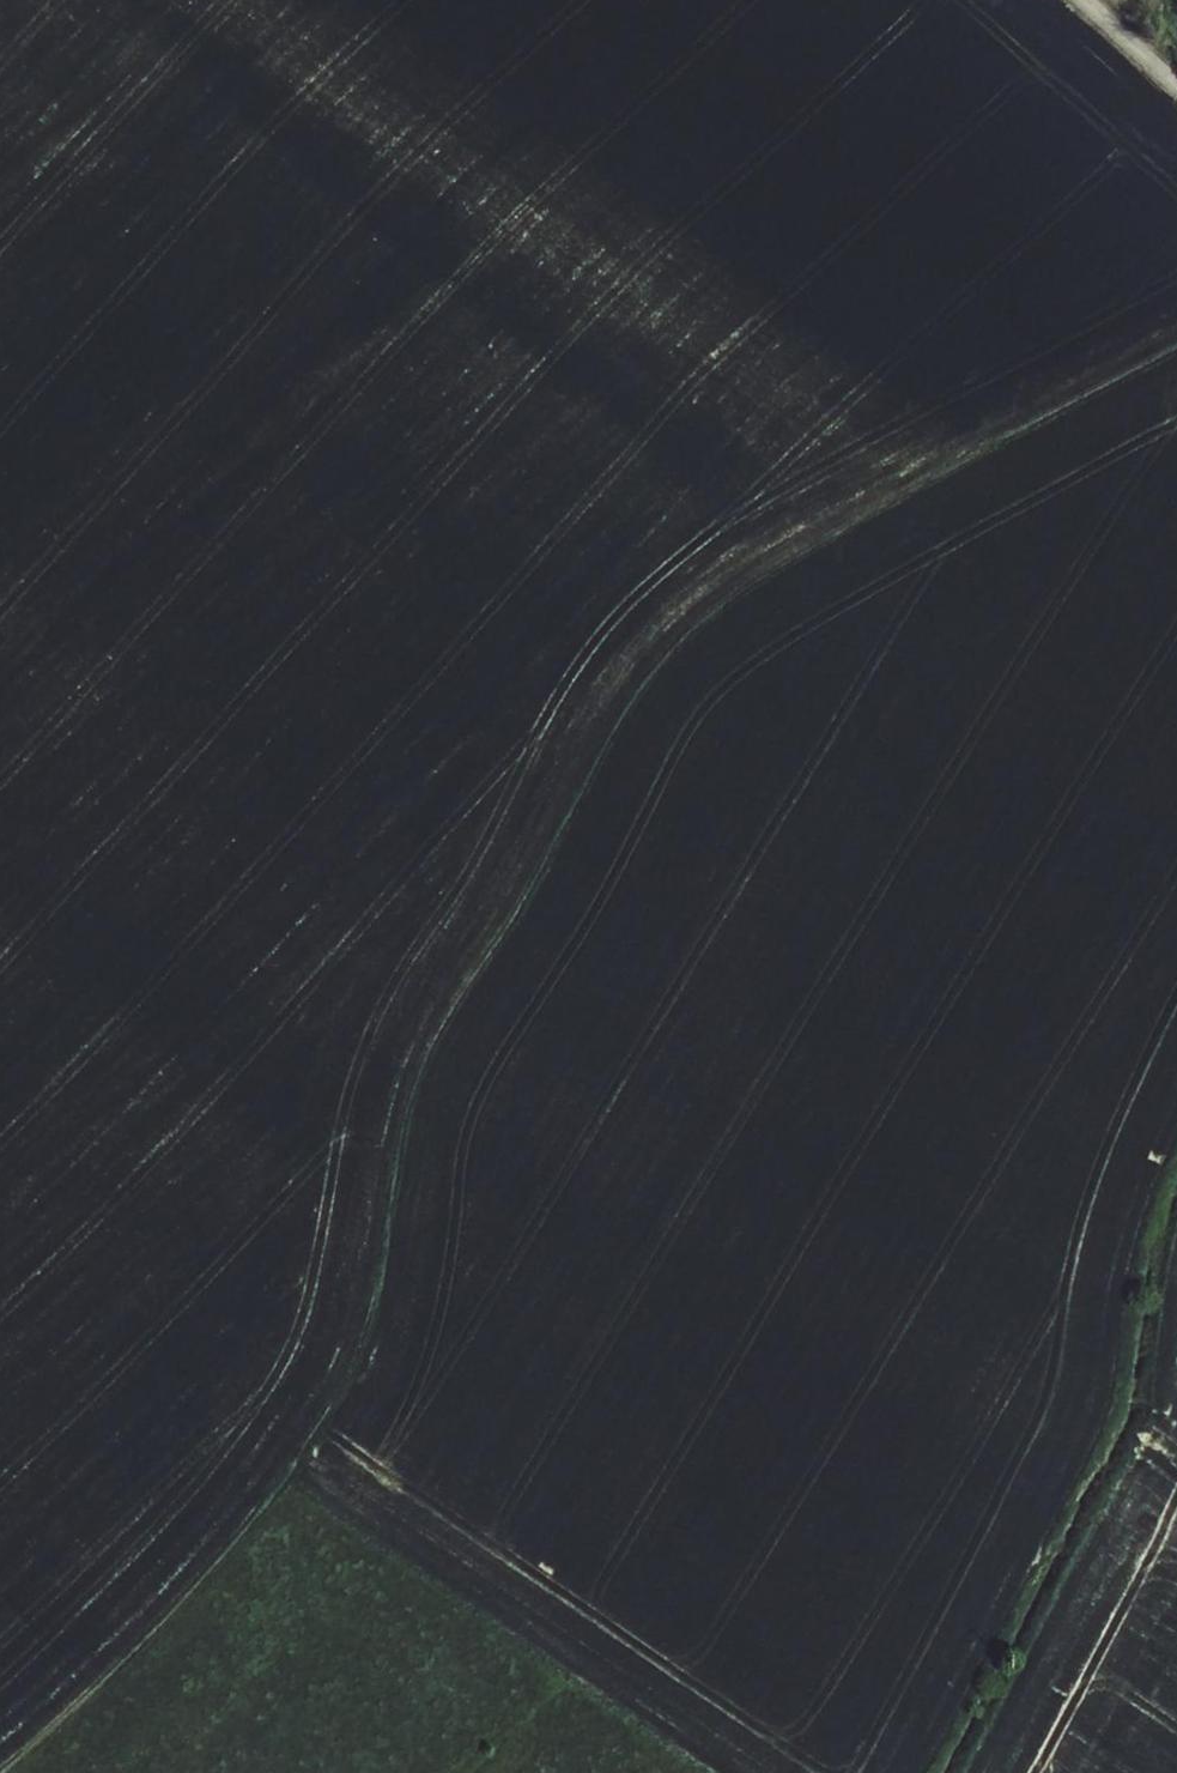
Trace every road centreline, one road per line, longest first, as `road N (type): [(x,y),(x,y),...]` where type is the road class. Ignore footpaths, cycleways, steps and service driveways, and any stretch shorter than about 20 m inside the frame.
road 1 (residential): [(1176,86),(1083,0)]

